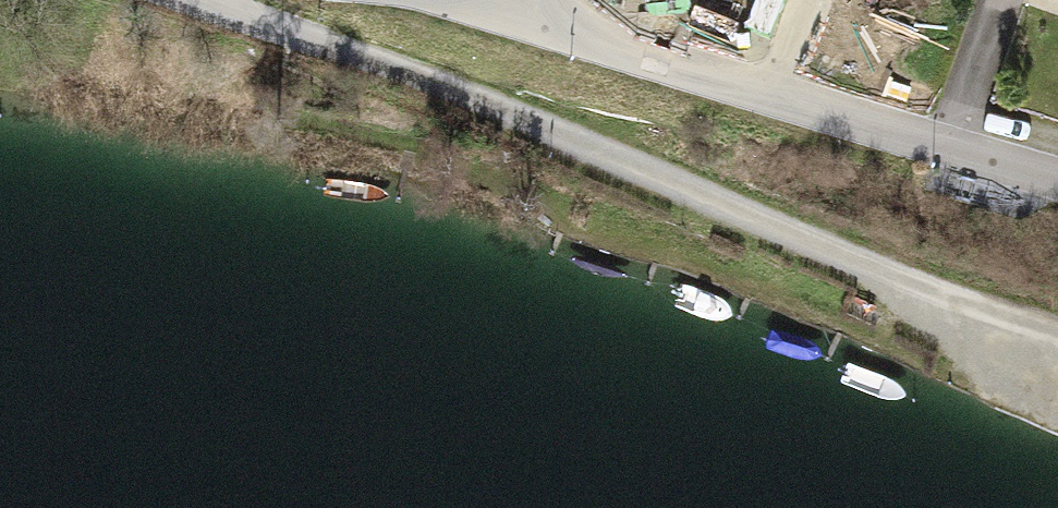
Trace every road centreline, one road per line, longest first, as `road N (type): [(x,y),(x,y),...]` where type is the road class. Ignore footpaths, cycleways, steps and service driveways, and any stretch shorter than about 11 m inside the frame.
road 1 (track): [(1057,331),(970,307),(463,93),(199,0)]
road 2 (residential): [(515,9),(1057,180)]

